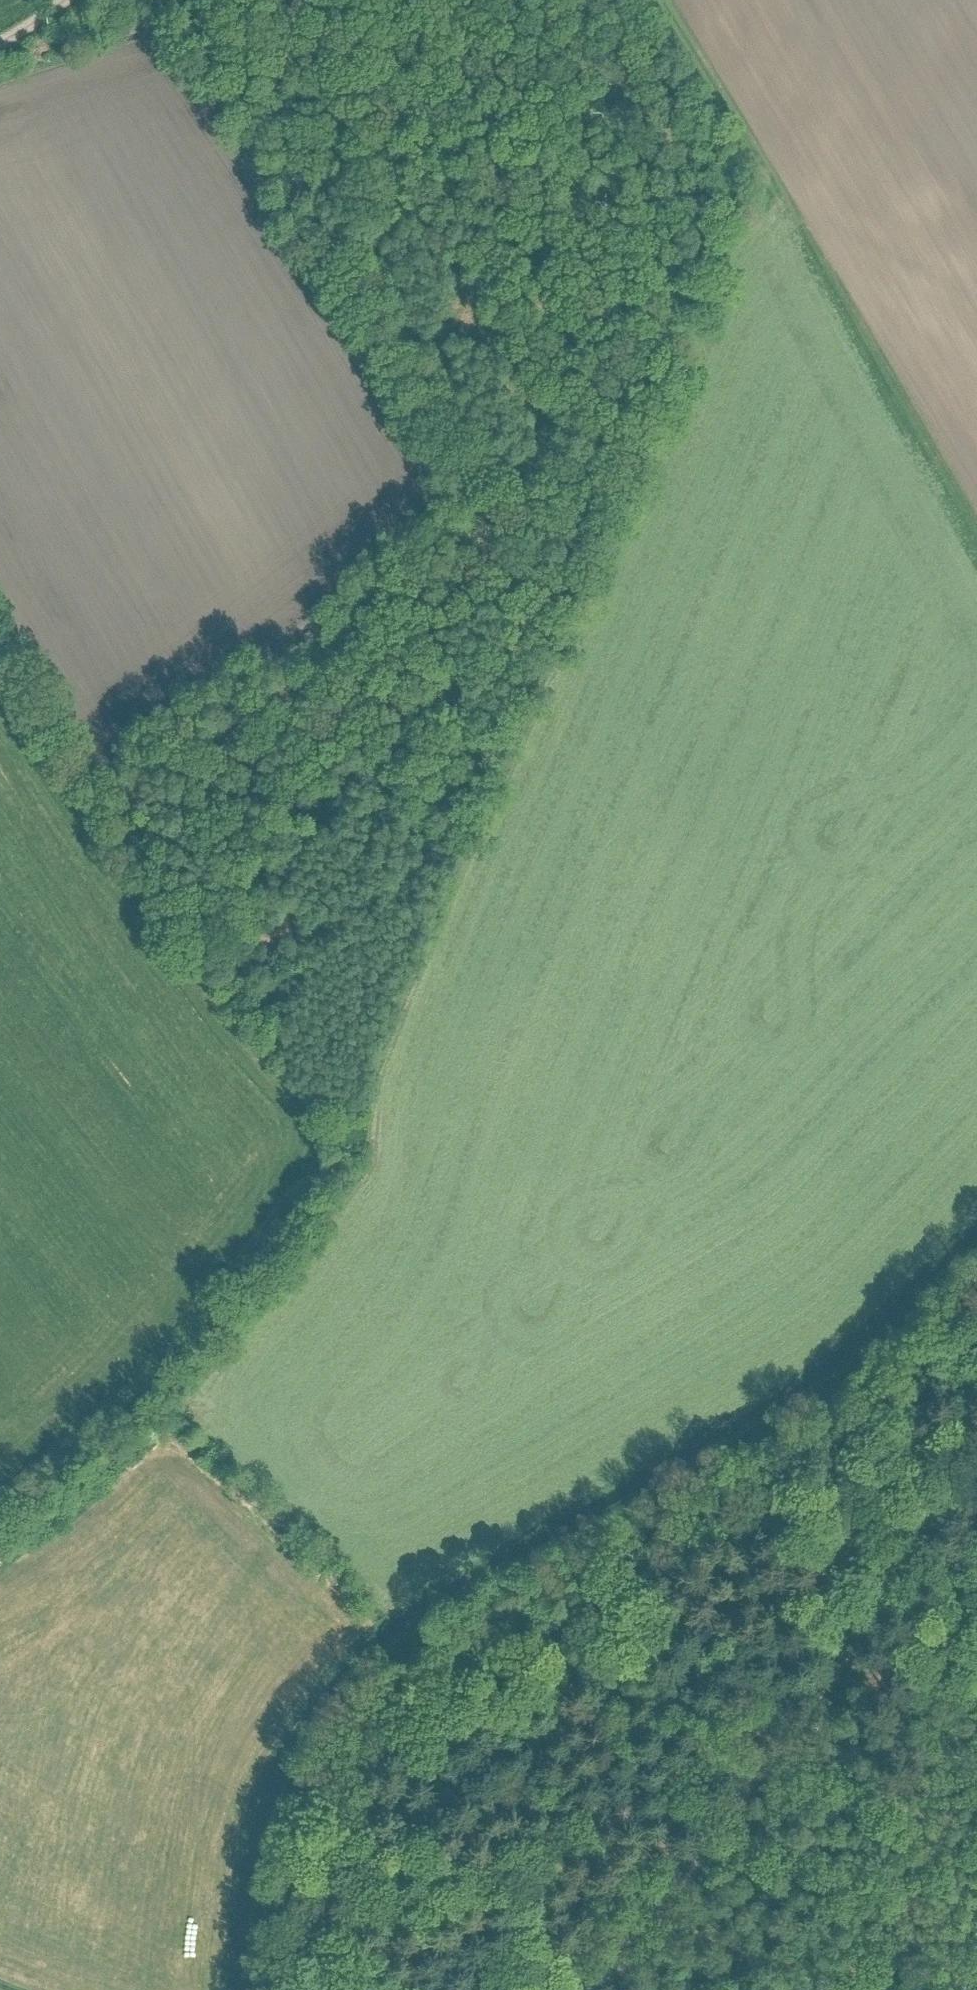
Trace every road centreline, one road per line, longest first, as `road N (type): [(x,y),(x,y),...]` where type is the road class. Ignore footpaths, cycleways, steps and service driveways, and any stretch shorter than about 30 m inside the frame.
road 1 (unclassified): [(594,1989),(976,1472)]

